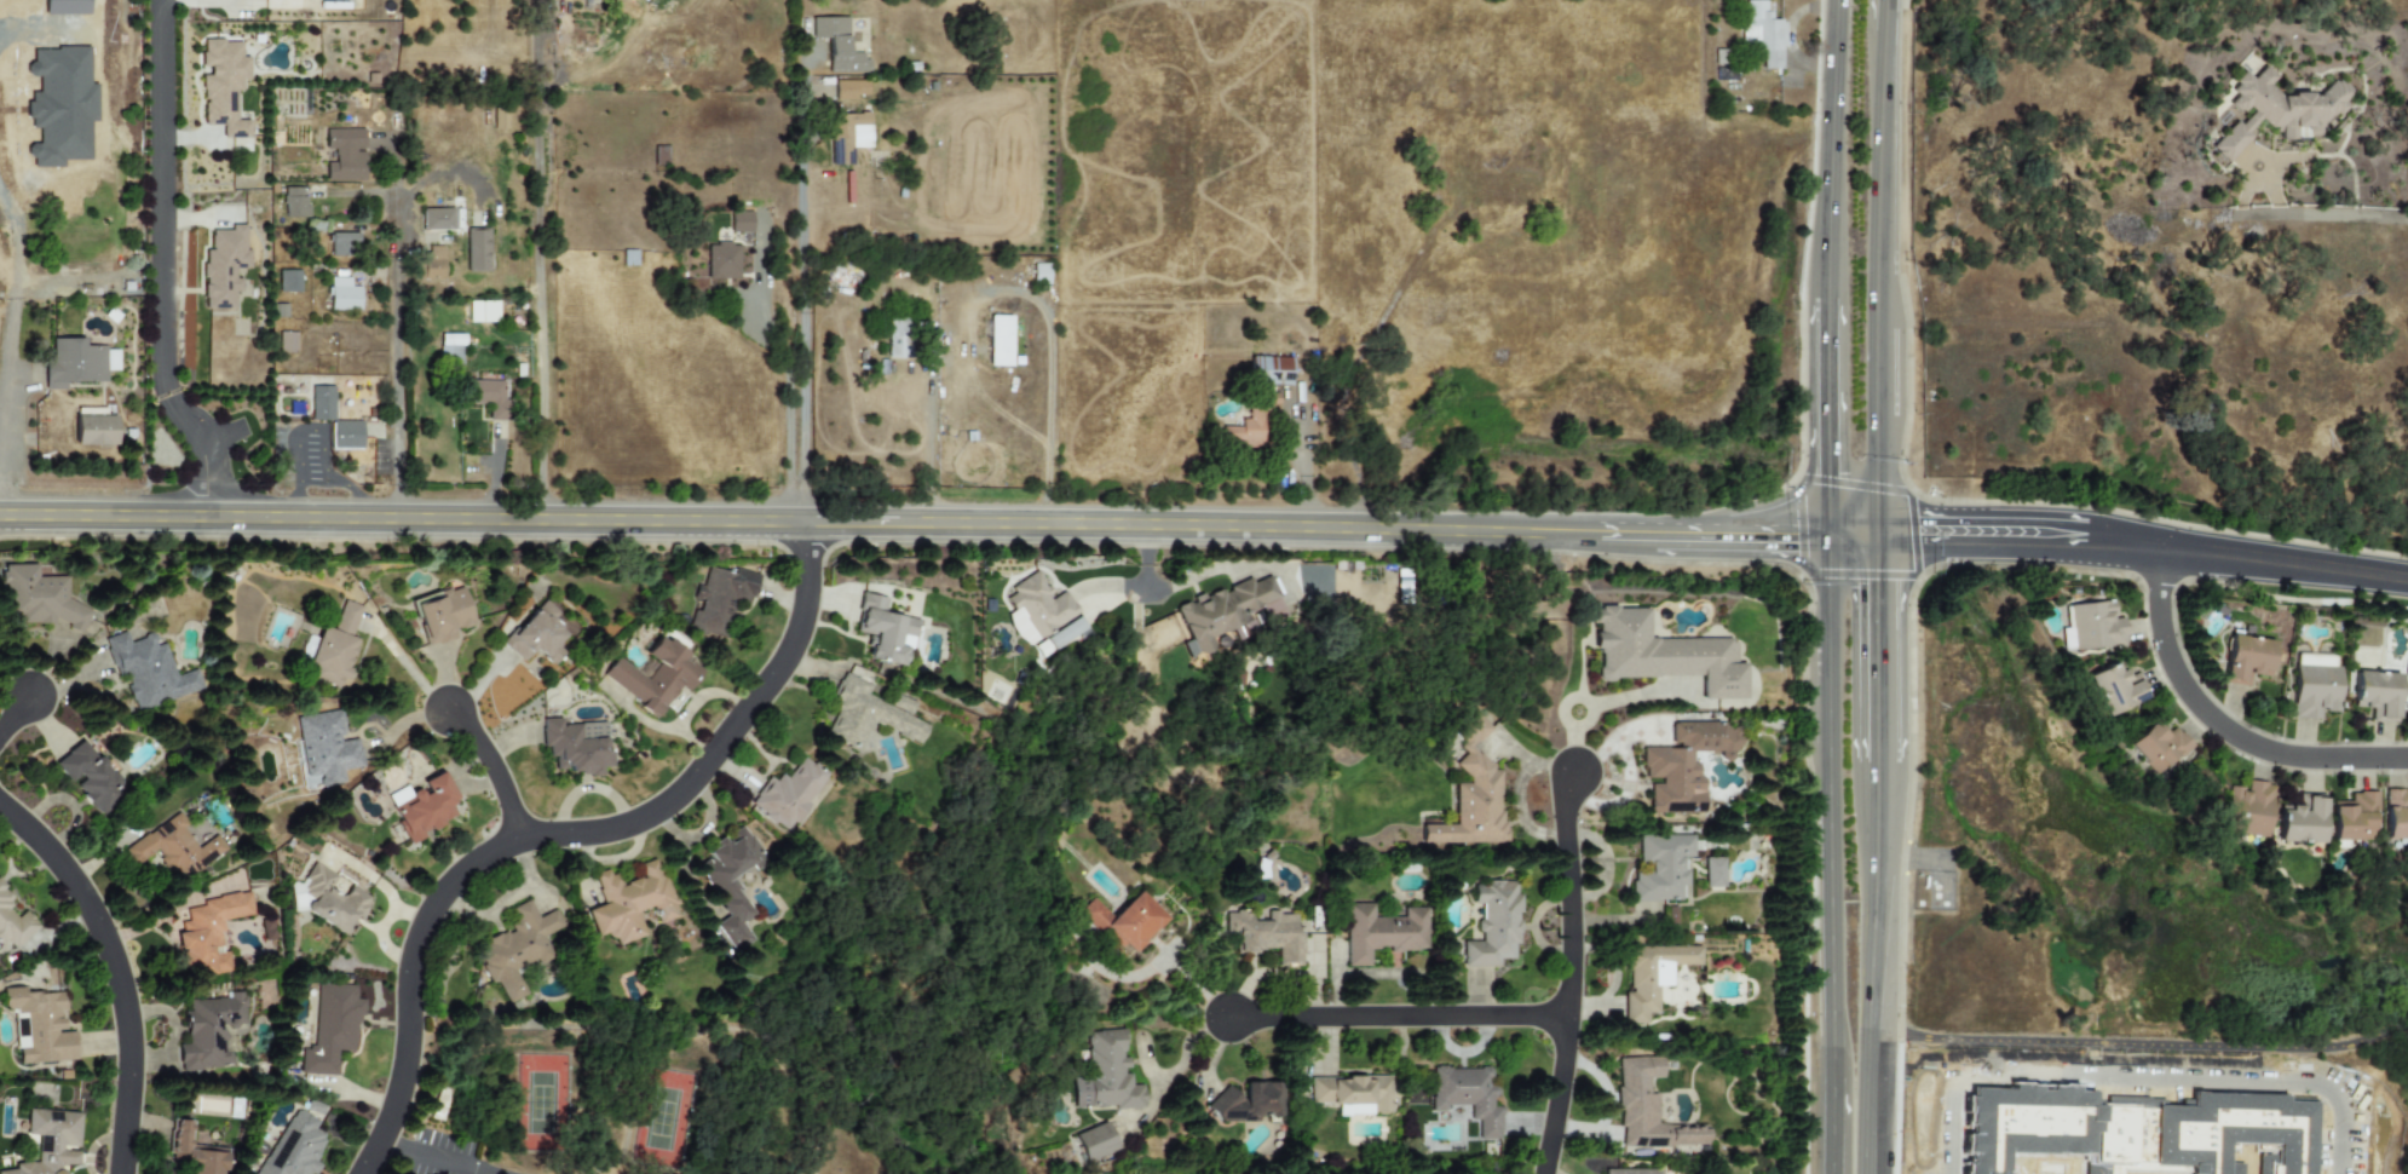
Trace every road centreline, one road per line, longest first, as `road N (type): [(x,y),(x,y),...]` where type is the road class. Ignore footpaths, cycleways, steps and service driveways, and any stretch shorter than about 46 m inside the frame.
road 1 (secondary): [(0,516),(1827,535)]
road 2 (residential): [(810,523),(810,603),(799,639),(699,777),(615,823),(520,833),(465,864),(416,944),(409,1065),(361,1173)]
road 3 (primary): [(1827,535),(1833,1080)]
road 4 (primary): [(1876,536),(1878,334),(1900,0)]
road 5 (tertiary): [(2407,582),(2092,542),(1876,536)]
road 6 (residential): [(207,518),(208,439),(166,390),(165,0)]
road 7 (residential): [(542,520),(540,0)]
road 8 (residential): [(124,1173),(131,992),(73,879),(0,804)]
road 9 (residential): [(1573,777),(1565,807),(1567,1015),(1544,1173)]
road 10 (primary): [(1864,1173),(1876,782)]
road 11 (residential): [(2164,549),(2172,658),(2208,717),(2258,749),(2293,759),(2407,762)]
road 12 (residential): [(1237,1017),(1567,1015)]
road 13 (residential): [(398,207),(399,519)]
road 14 (primary): [(1836,0),(1825,306)]
road 15 (primary): [(1876,782),(1876,536)]
road 16 (primary): [(1825,306),(1827,535)]
road 17 (residential): [(445,709),(484,743),(520,833)]

